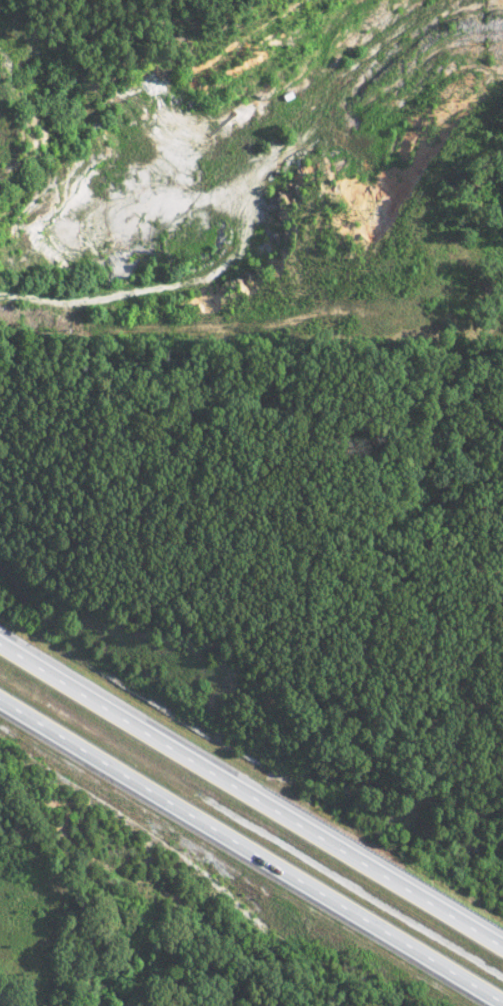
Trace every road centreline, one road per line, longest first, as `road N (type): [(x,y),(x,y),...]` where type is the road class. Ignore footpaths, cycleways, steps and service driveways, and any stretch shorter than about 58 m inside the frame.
road 1 (trunk): [(0,697),(502,1003)]
road 2 (trunk): [(502,951),(0,646)]
road 3 (track): [(0,293),(87,303),(213,271),(236,256),(253,181),(268,162),(315,127),(335,82),(354,62),(441,3)]

